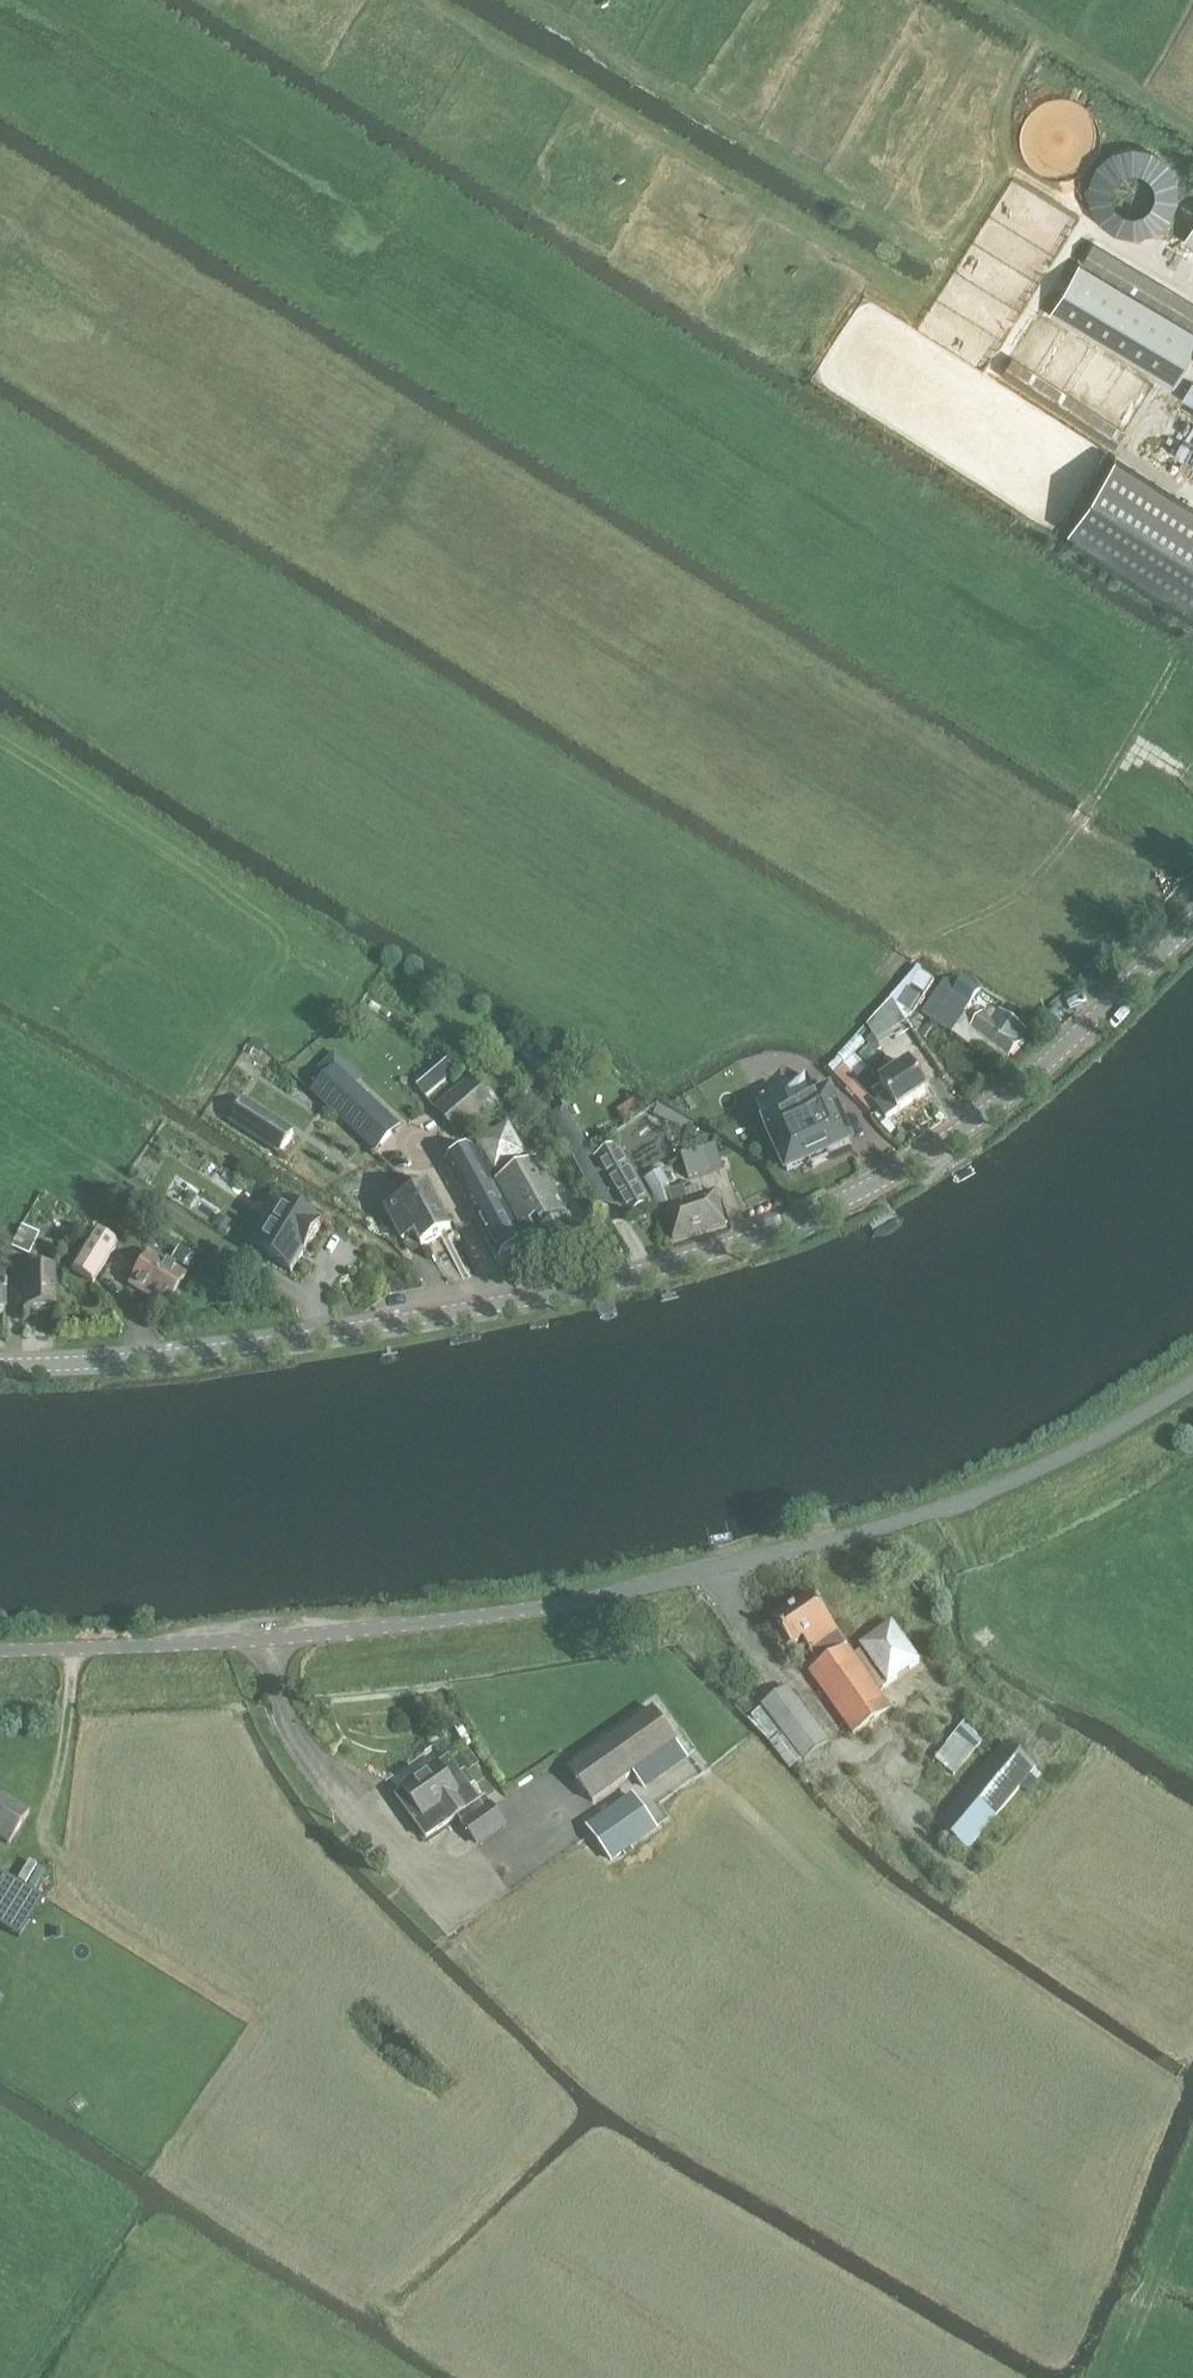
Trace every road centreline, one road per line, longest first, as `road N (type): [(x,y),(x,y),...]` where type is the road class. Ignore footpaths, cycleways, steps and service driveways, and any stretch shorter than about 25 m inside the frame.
road 1 (tertiary): [(0,1369),(276,1347),(566,1296),(757,1240),(901,1175),(1028,1086),(1192,927)]
road 2 (unclassified): [(0,1649),(378,1625),(588,1596),(979,1495),(1192,1378)]
road 3 (track): [(1118,2377),(1171,2252)]

